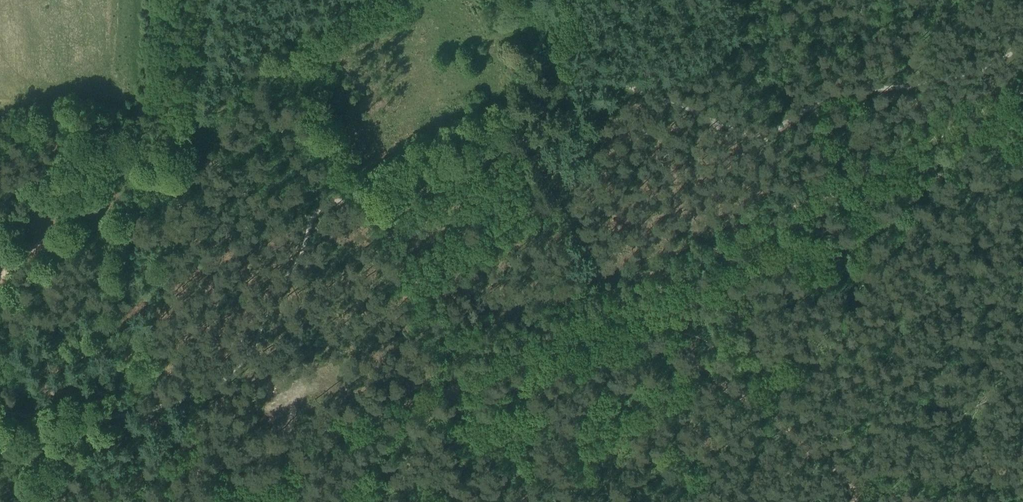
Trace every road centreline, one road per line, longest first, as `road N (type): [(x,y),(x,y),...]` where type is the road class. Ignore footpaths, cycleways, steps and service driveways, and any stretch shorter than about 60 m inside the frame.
road 1 (track): [(156,501),(201,474),(496,371),(632,304)]
road 2 (track): [(632,304),(1022,94)]
road 3 (track): [(0,276),(189,127),(212,0)]
road 4 (track): [(857,481),(1022,478)]
road 5 (track): [(736,397),(857,481)]
road 6 (track): [(632,304),(736,397)]

